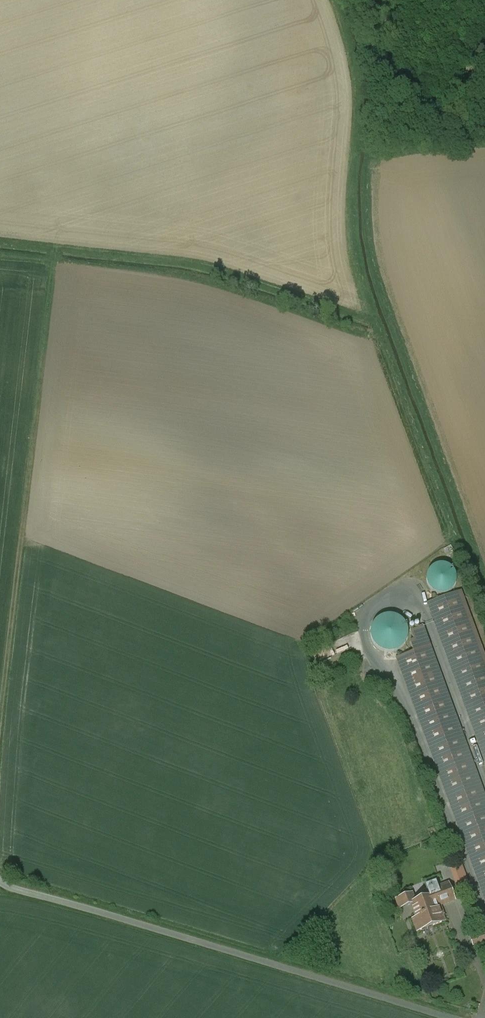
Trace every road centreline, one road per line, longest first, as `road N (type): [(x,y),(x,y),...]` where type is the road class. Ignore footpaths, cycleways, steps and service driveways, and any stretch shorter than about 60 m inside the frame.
road 1 (track): [(0,731),(57,251)]
road 2 (unclassified): [(0,885),(450,1017)]

